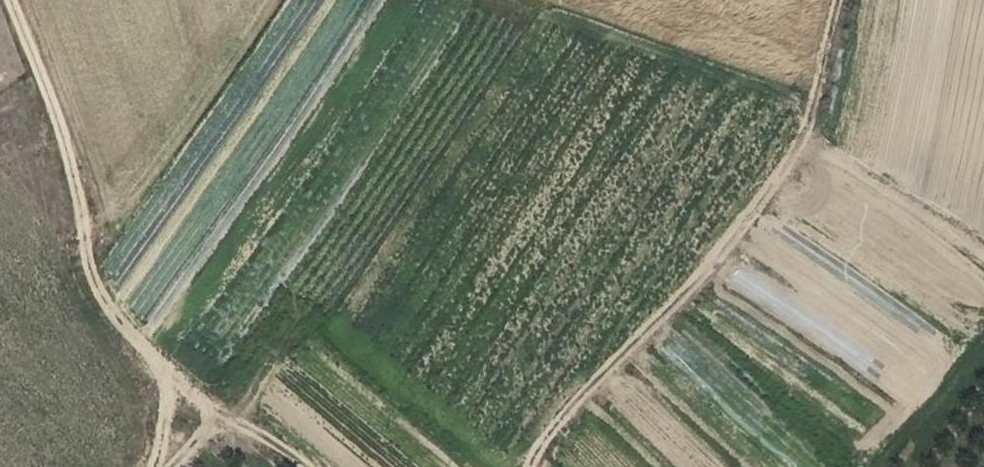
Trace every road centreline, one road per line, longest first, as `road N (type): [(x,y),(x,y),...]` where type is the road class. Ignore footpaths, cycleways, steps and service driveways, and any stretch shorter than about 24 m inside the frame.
road 1 (track): [(526,466),(591,384),(714,265),(790,161),(814,119),(842,0)]
road 2 (track): [(11,0),(79,186),(83,250),(97,304),(155,382),(164,430),(151,466)]
road 3 (track): [(274,0),(155,175),(120,208),(85,221)]
road 4 (track): [(803,142),(983,246)]
road 5 (track): [(161,402),(244,425),(309,466)]

